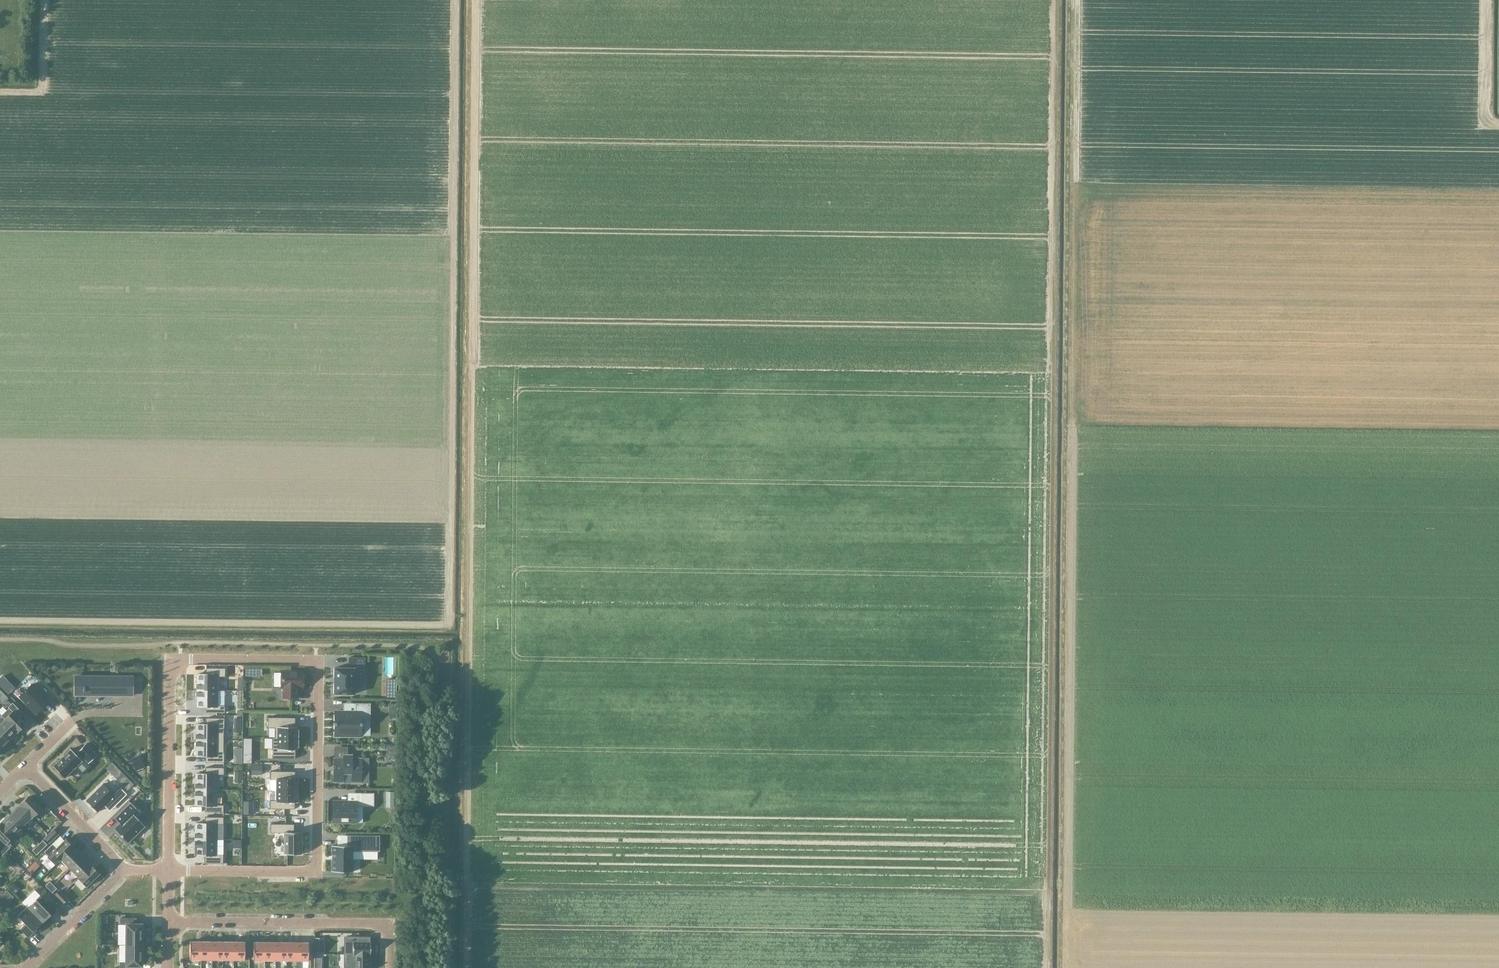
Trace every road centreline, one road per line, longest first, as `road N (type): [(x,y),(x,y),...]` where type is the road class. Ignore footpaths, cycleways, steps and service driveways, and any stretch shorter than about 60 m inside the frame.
road 1 (track): [(472,0),(464,967)]
road 2 (track): [(449,628),(455,0)]
road 3 (residential): [(168,870),(316,871),(318,661),(170,660)]
road 4 (residential): [(168,922),(390,923),(390,967)]
road 5 (residential): [(168,870),(170,660)]
road 6 (residential): [(26,766),(125,869)]
road 7 (residential): [(25,967),(125,869)]

